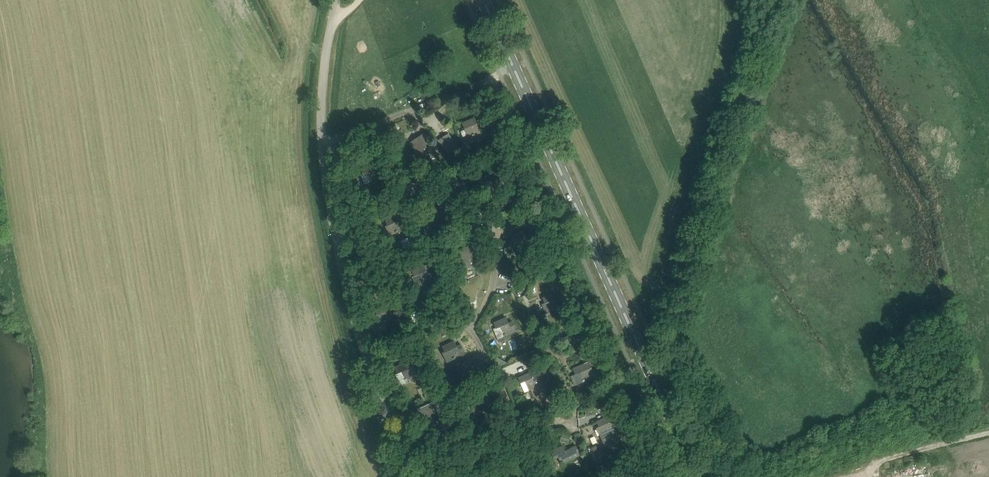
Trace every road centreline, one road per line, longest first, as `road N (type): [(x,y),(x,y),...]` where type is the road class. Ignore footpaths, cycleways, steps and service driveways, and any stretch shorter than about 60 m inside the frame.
road 1 (primary): [(699,476),(484,0)]
road 2 (unclassified): [(411,476),(358,336),(336,234),(323,114),(333,0)]
road 3 (track): [(988,432),(879,461),(866,476)]

